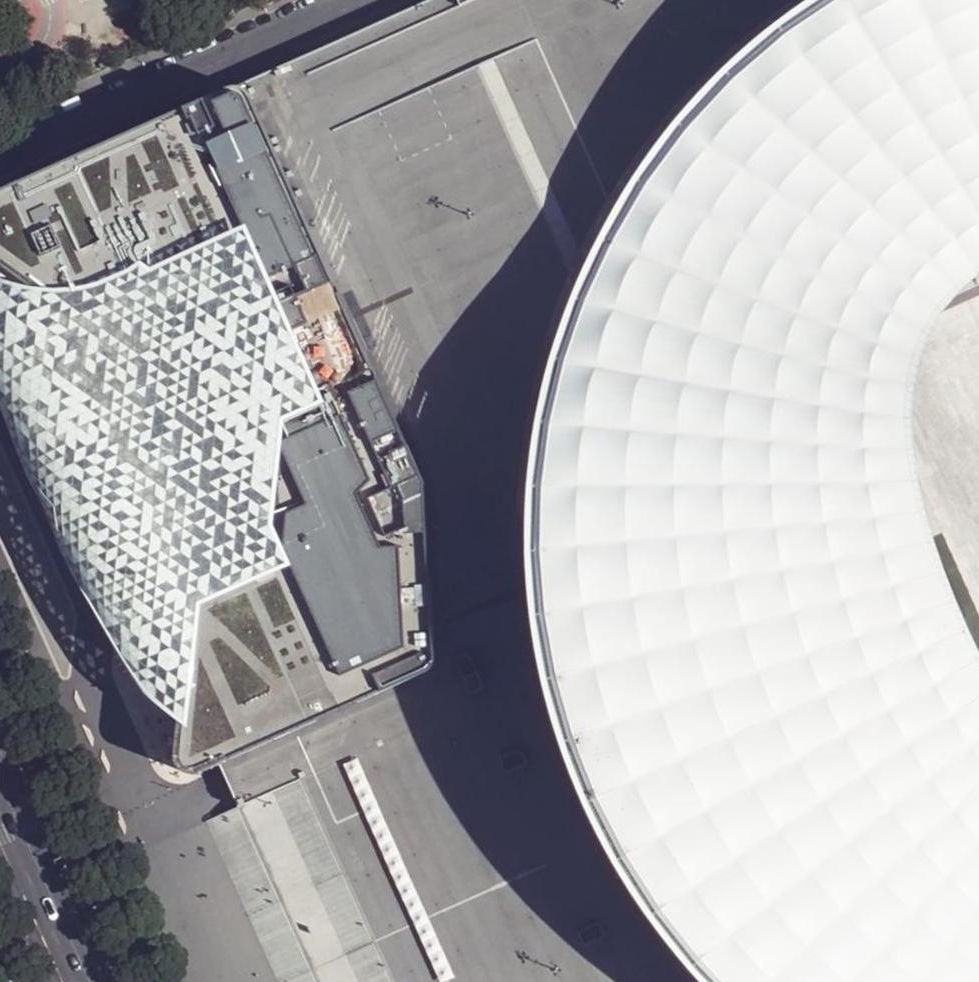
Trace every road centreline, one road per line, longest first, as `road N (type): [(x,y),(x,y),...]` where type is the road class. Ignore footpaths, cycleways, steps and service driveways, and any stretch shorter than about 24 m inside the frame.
road 1 (unclassified): [(0,148),(342,0)]
road 2 (primary): [(90,981),(4,788)]

